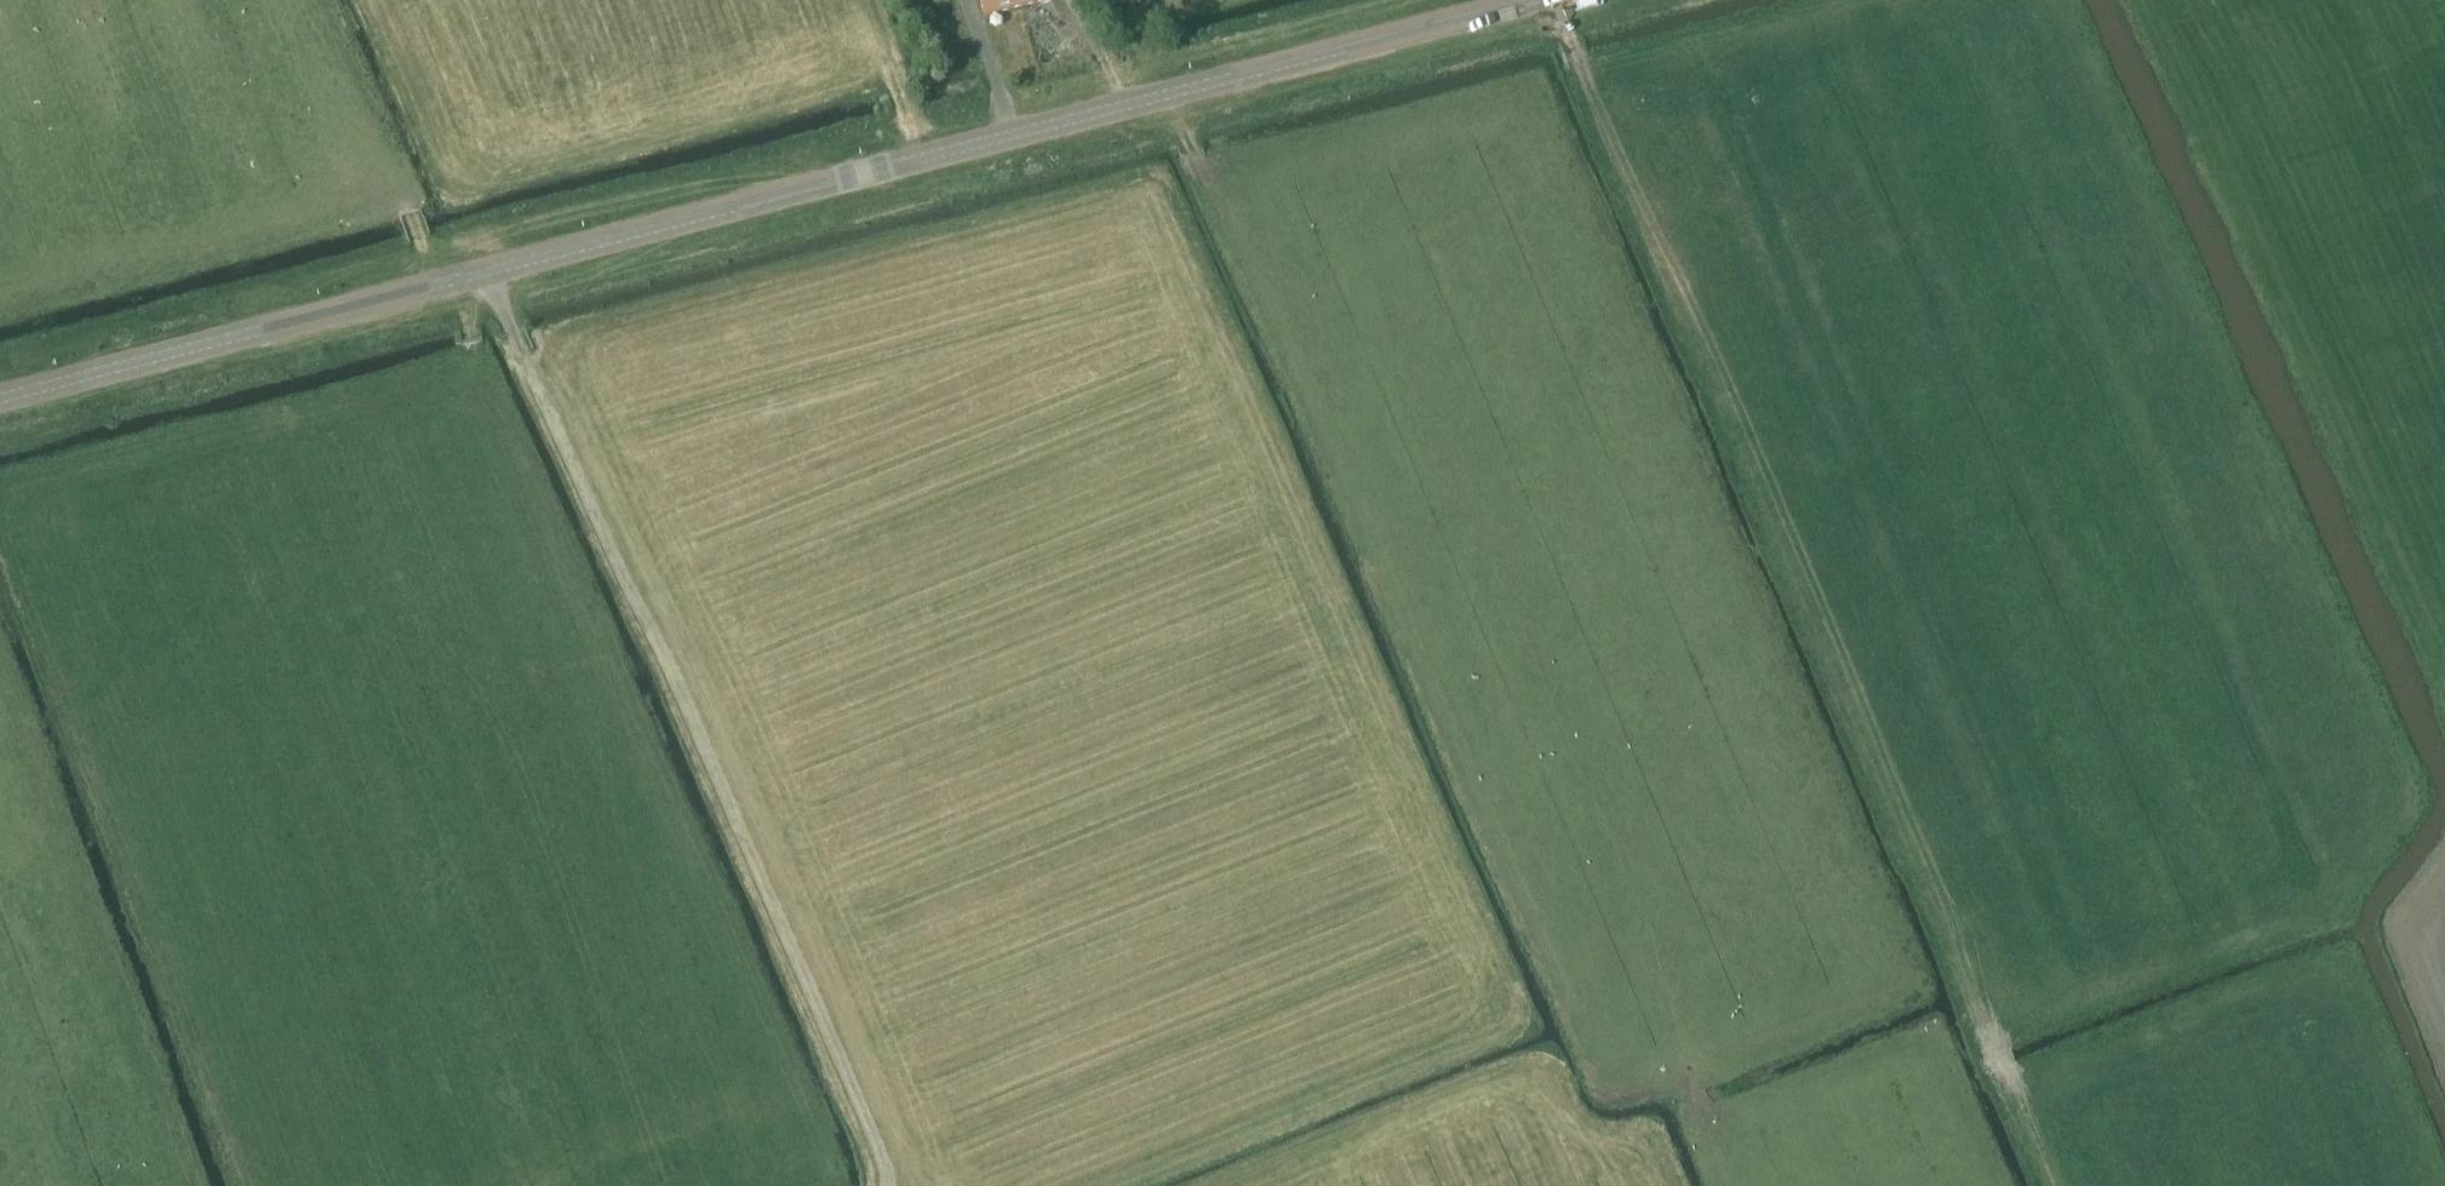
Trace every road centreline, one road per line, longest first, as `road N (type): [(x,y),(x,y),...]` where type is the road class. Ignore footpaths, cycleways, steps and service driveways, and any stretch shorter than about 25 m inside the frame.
road 1 (tertiary): [(0,399),(1532,0)]

